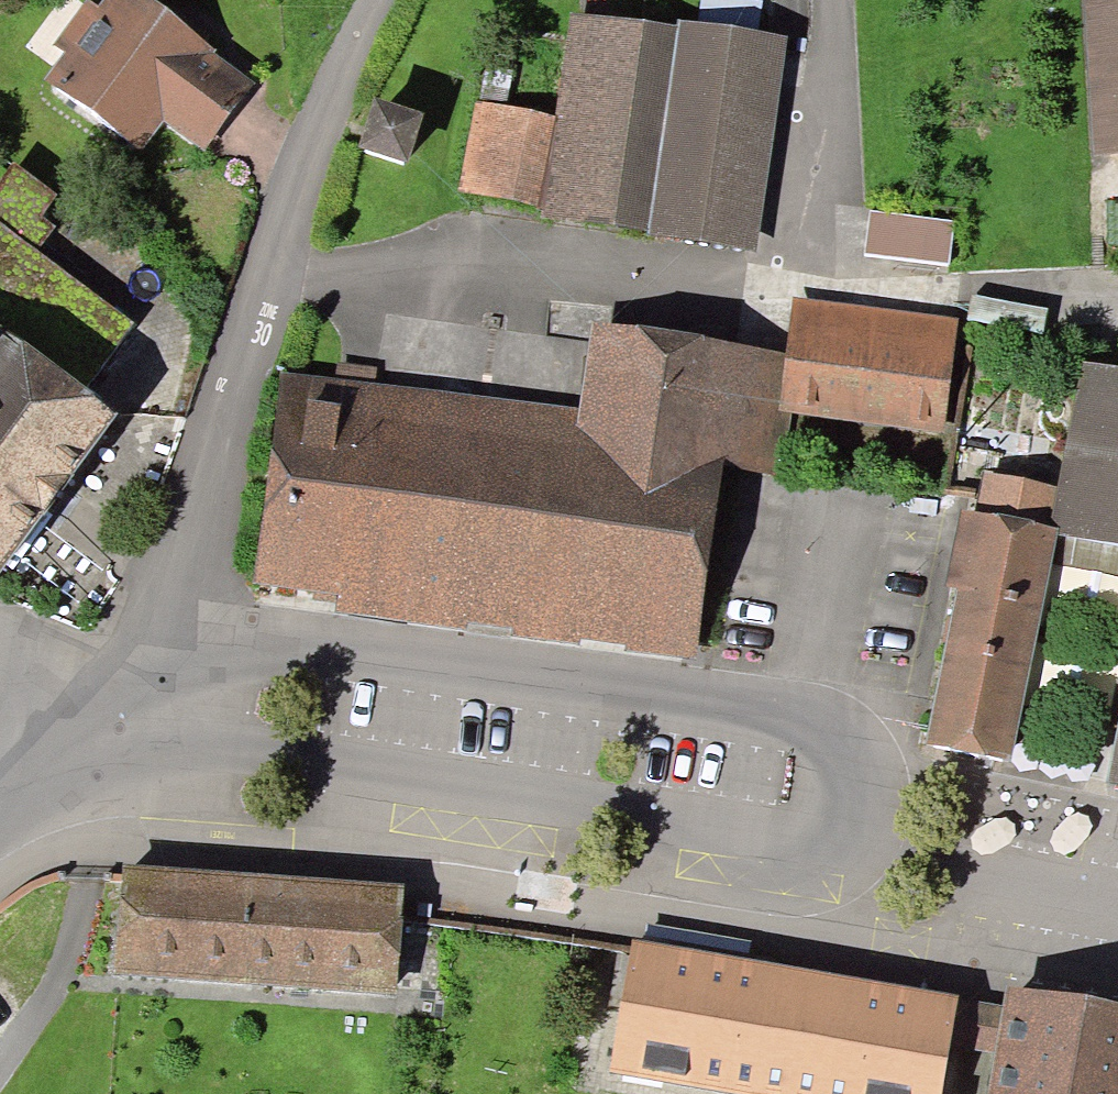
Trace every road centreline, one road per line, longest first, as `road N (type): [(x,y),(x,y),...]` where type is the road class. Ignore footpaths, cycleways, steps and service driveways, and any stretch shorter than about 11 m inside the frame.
road 1 (residential): [(826,850),(838,770),(821,726),(802,711),(163,618)]
road 2 (residential): [(104,747),(826,850)]
road 3 (residential): [(163,618),(329,90),(379,0)]
road 4 (residential): [(826,850),(1117,904)]
road 5 (residential): [(163,618),(104,747)]
road 6 (residential): [(104,747),(0,655)]
road 7 (tertiary): [(0,810),(104,747)]

